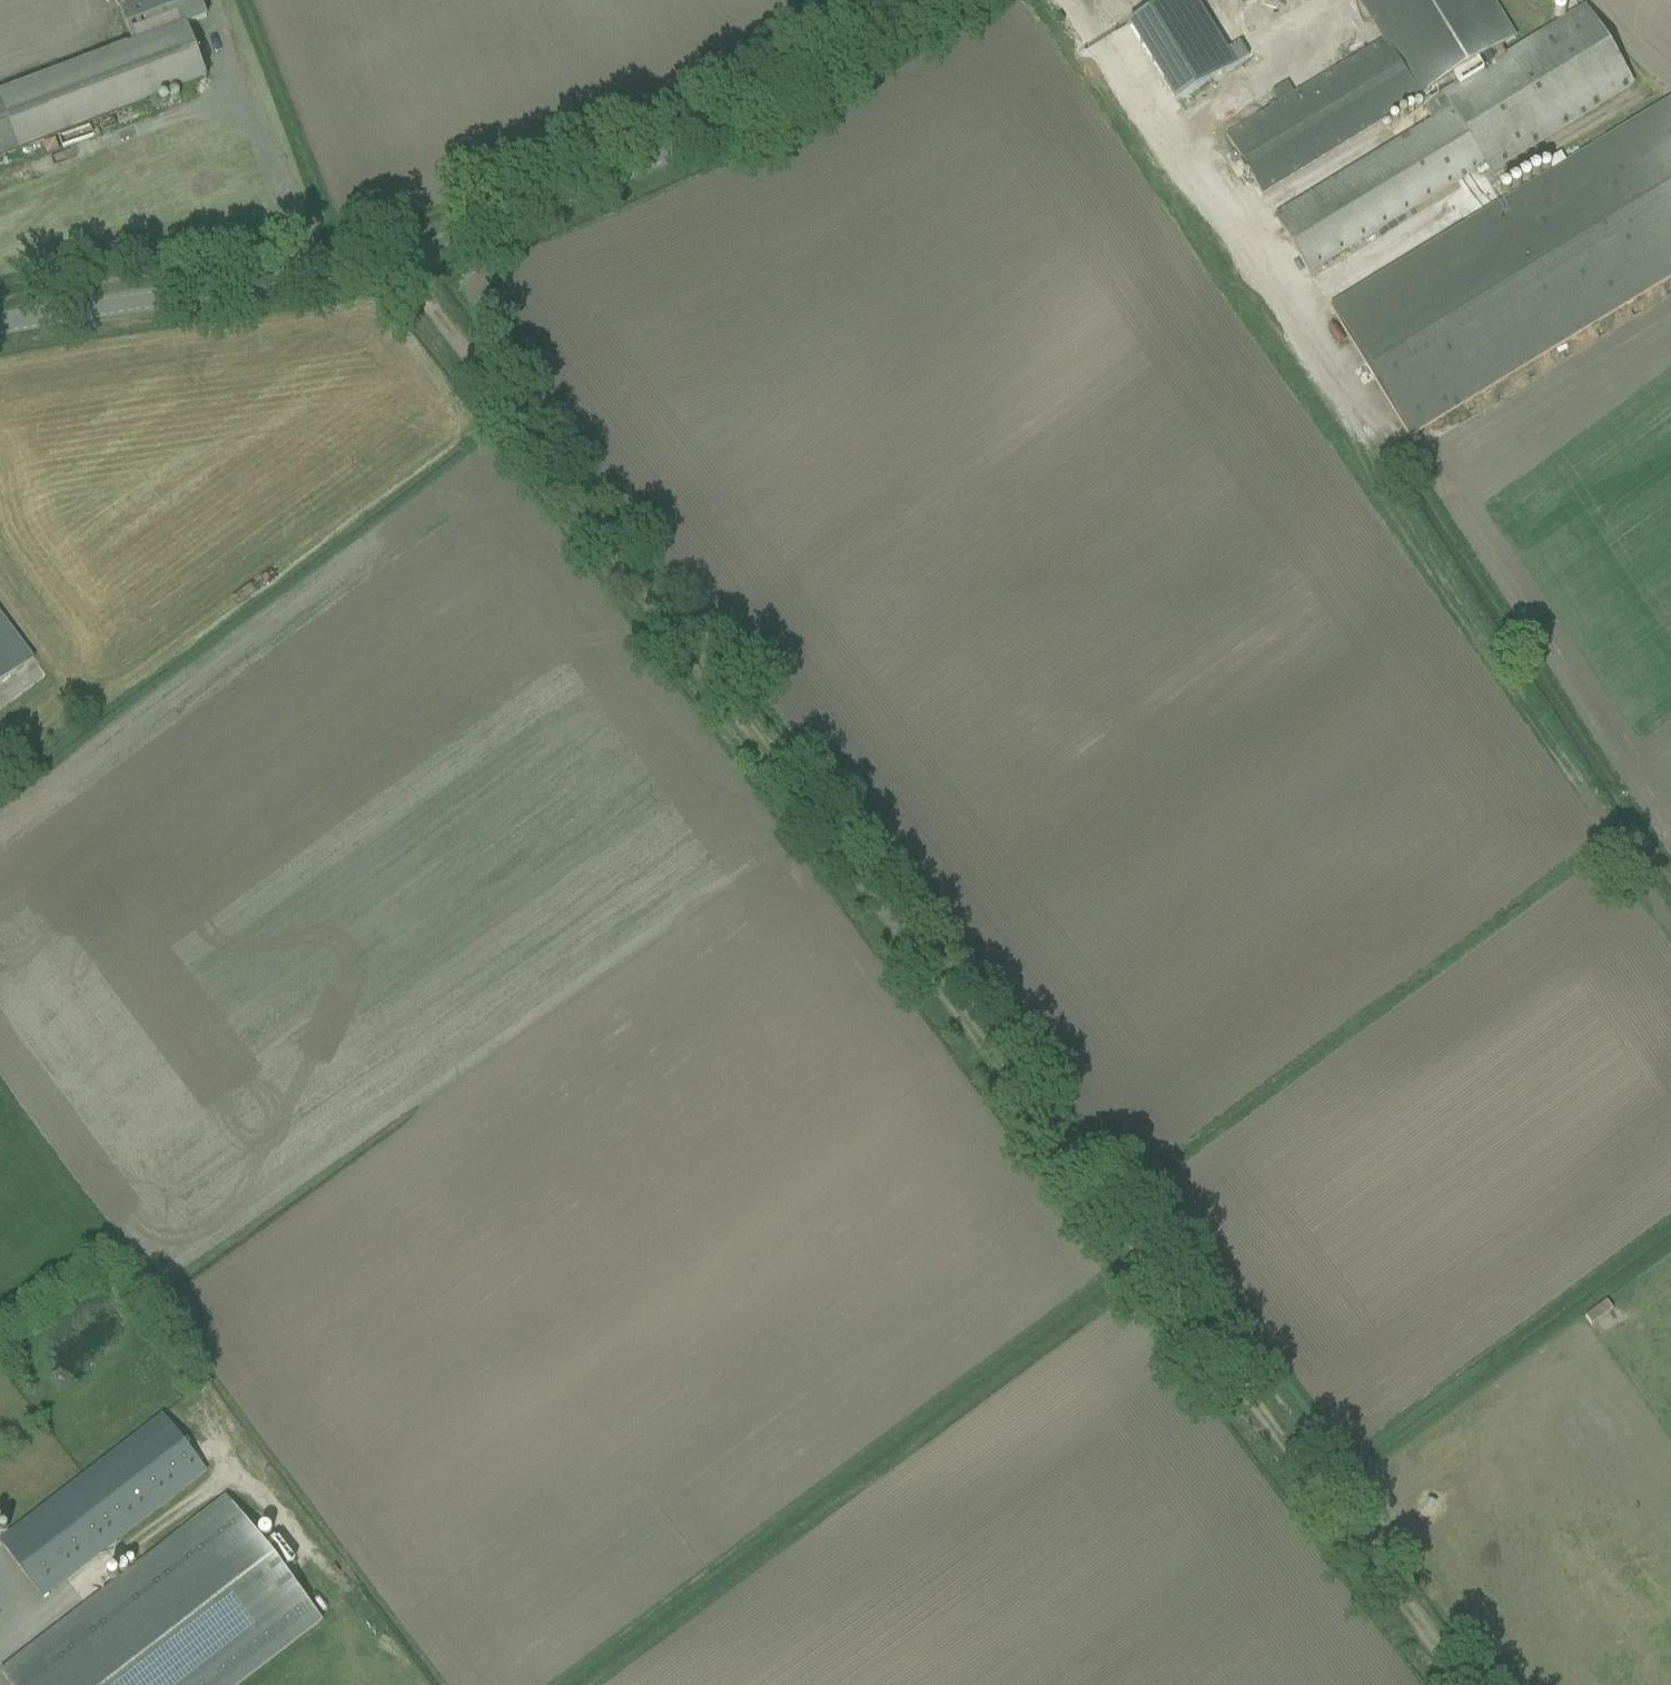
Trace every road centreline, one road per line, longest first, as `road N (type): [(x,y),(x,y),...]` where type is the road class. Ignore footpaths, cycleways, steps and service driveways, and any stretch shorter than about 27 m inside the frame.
road 1 (track): [(1461,1684),(396,263)]
road 2 (unclassified): [(0,335),(348,276),(441,251),(755,120),(940,0)]

